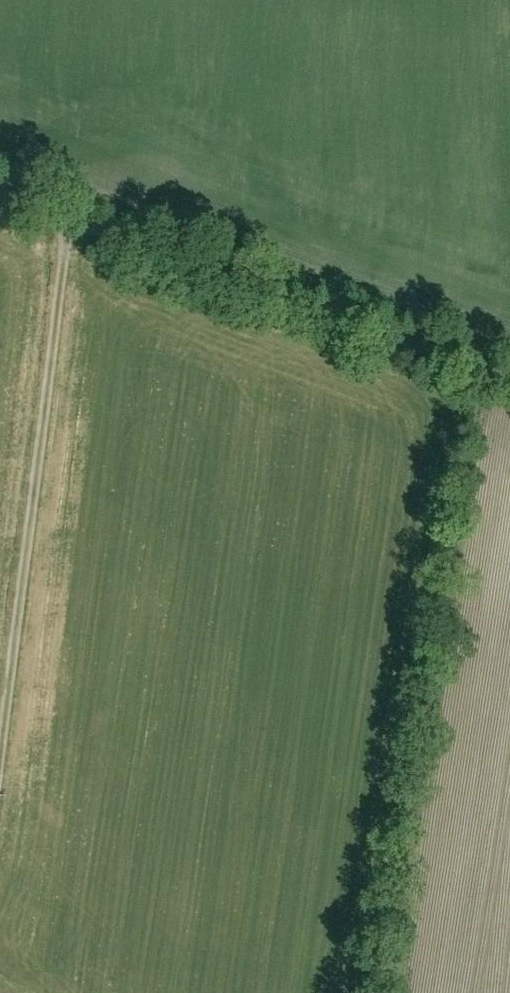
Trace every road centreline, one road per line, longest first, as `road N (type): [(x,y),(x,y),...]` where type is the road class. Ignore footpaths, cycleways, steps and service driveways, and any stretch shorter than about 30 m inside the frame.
road 1 (unclassified): [(509,381),(0,191)]

